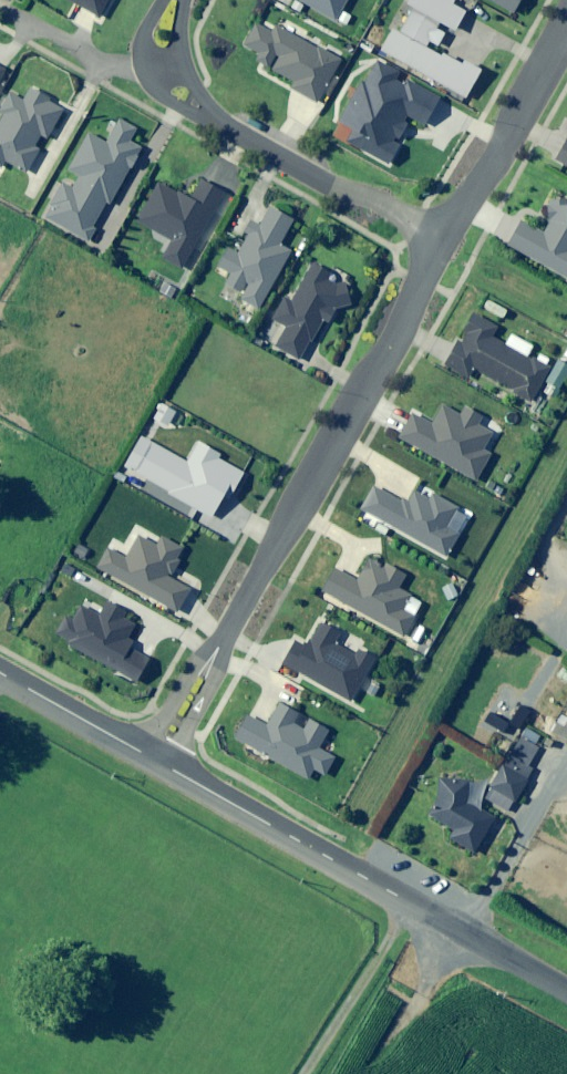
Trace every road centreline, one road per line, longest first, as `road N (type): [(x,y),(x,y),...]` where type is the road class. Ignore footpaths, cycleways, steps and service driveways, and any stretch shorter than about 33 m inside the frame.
road 1 (residential): [(449,241),(155,761)]
road 2 (unclassified): [(566,993),(155,761)]
road 3 (residential): [(213,123),(449,241)]
road 4 (residential): [(566,23),(449,241)]
road 5 (unclassified): [(155,761),(0,674)]
road 6 (residential): [(213,123),(162,90),(151,72),(145,36),(161,0)]
road 7 (residential): [(185,0),(187,66),(213,123)]

